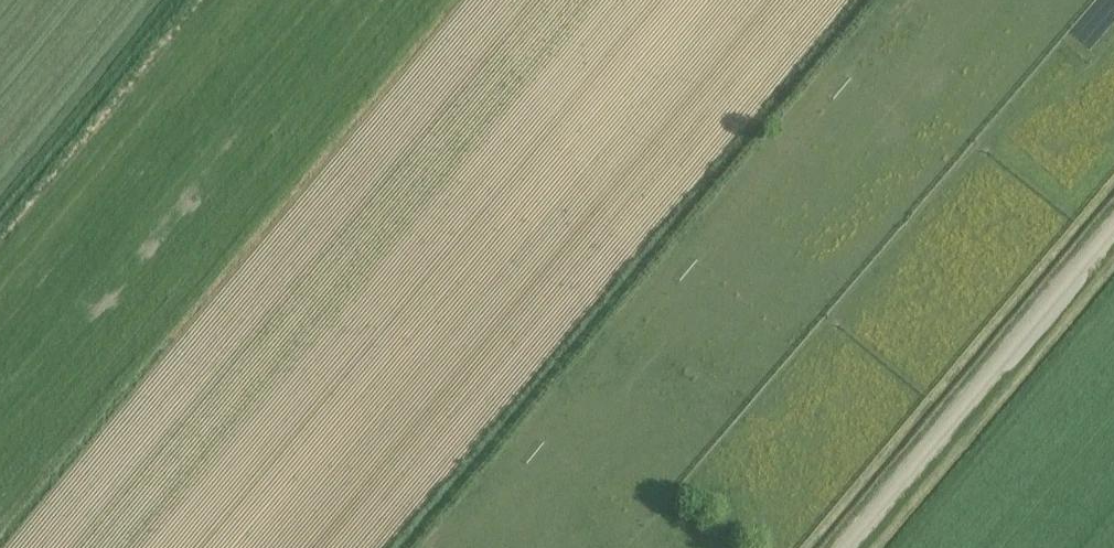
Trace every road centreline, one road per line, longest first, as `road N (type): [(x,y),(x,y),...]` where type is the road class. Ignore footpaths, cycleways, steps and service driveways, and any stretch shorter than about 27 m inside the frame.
road 1 (unclassified): [(850,547),(1113,238)]

